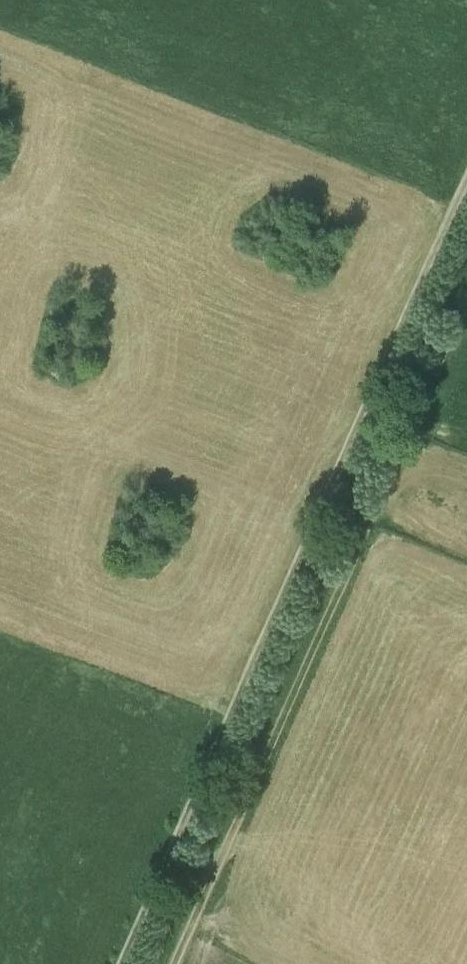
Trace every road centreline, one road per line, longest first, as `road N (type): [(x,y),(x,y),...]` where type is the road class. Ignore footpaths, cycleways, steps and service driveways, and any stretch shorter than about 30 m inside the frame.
road 1 (track): [(122,963),(466,183)]
road 2 (track): [(172,963),(466,295)]

